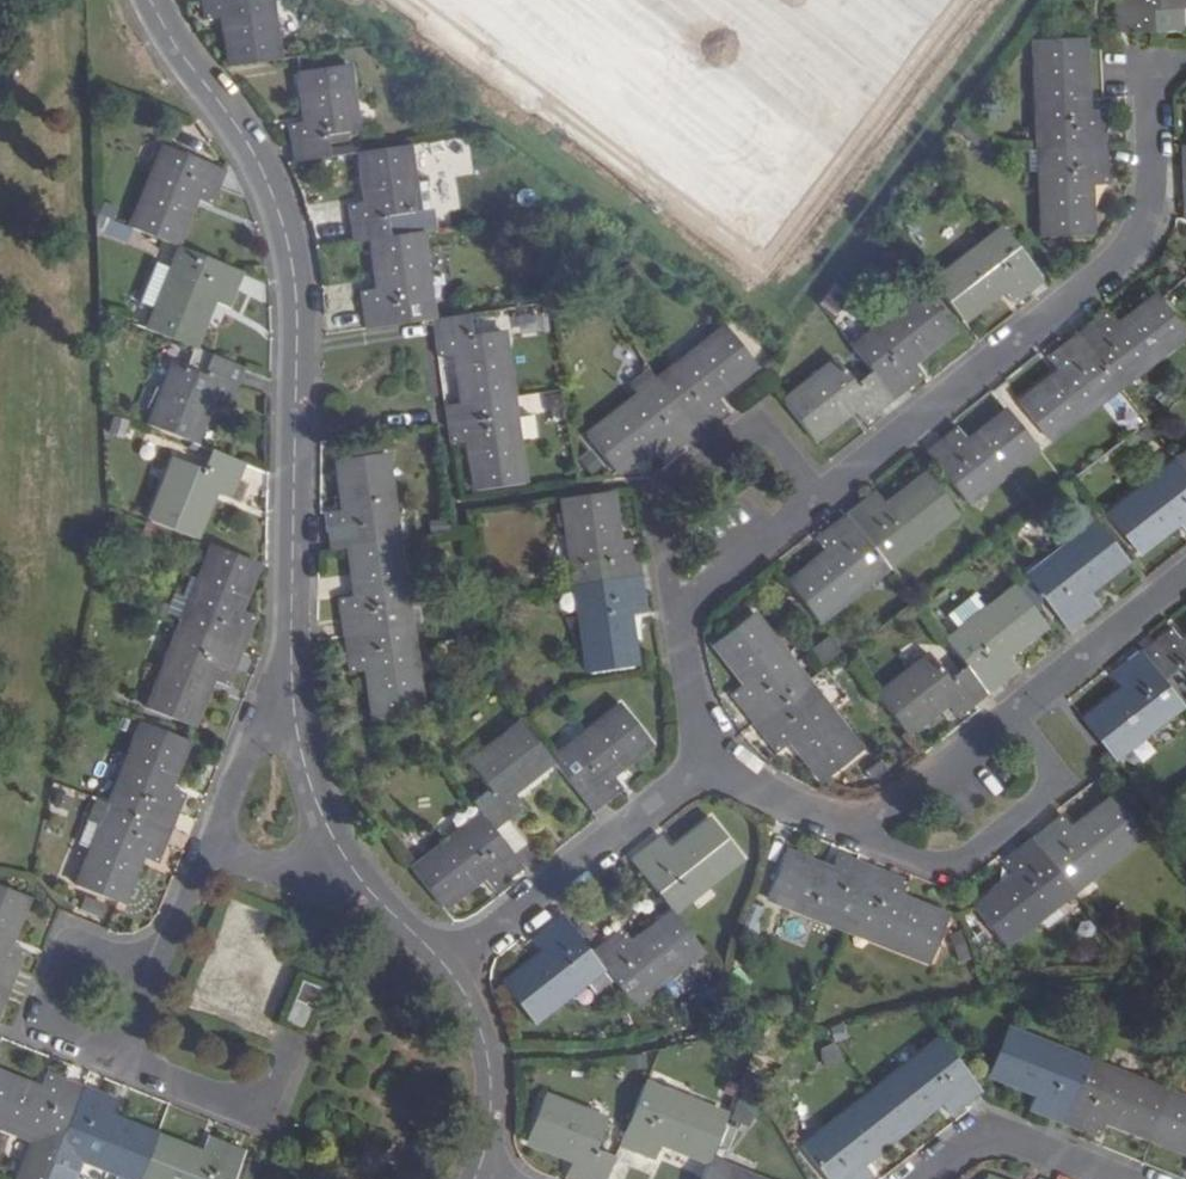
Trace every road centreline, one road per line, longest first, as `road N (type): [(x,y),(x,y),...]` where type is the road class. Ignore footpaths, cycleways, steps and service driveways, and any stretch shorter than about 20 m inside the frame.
road 1 (residential): [(289,676),(297,311),(286,237),(259,165),(150,0)]
road 2 (residential): [(818,500),(1134,239),(1153,167),(1151,52)]
road 3 (residential): [(676,615),(659,500),(752,420),(818,500)]
road 4 (residential): [(853,833),(954,872),(1061,788),(1015,707)]
road 5 (residential): [(446,969),(709,763)]
road 6 (residential): [(126,1062),(49,1032),(44,1016),(74,945),(160,977)]
road 7 (residential): [(369,895),(316,803),(289,676)]
road 8 (residential): [(126,1062),(254,1113),(292,1035)]
road 9 (residential): [(477,1176),(491,1079),(480,1030),(446,969)]
road 10 (residential): [(1015,707),(1185,579)]
road 11 (residential): [(853,833),(1015,707)]
road 12 (residential): [(930,1178),(987,1132),(1104,1178)]
road 13 (residential): [(289,676),(214,846)]
road 14 (residential): [(676,615),(818,500)]
road 15 (residential): [(214,846),(369,895)]
road 16 (residential): [(709,763),(853,833)]
road 17 (residential): [(709,763),(676,615)]
road 18 (residential): [(214,846),(160,977)]

